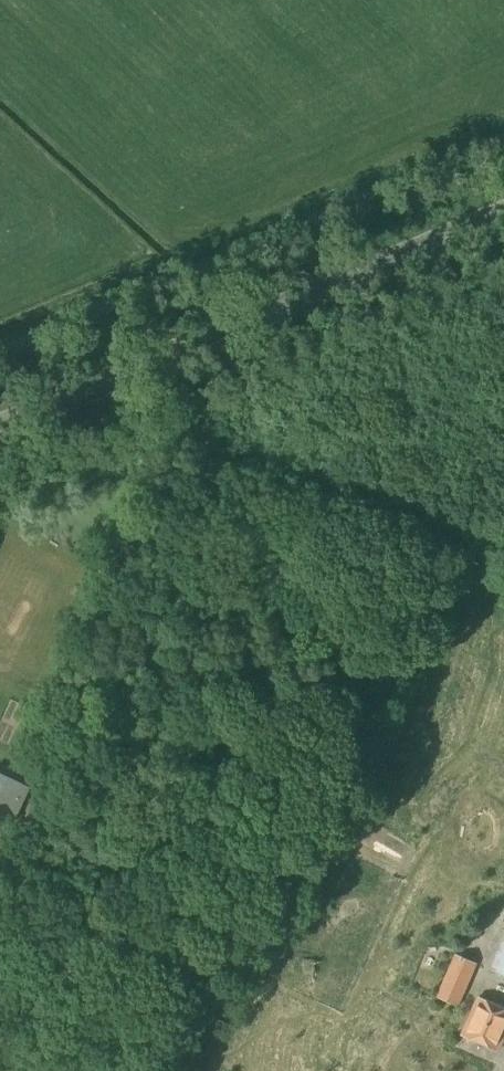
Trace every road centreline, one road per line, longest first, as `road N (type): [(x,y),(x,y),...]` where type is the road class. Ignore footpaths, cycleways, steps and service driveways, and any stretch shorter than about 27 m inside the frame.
road 1 (tertiary): [(0,436),(503,219)]

